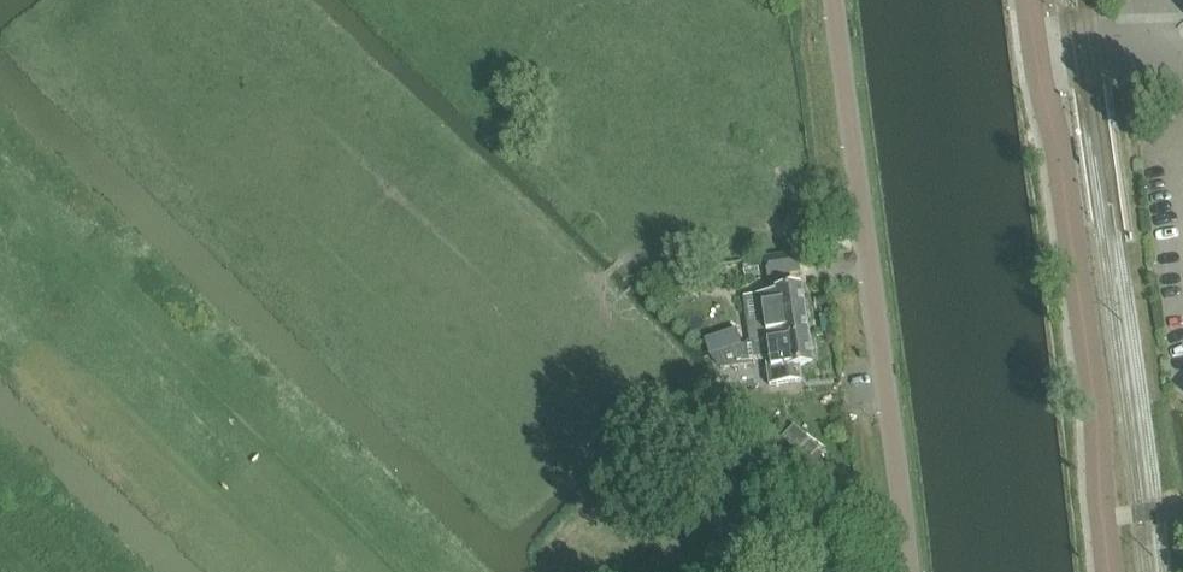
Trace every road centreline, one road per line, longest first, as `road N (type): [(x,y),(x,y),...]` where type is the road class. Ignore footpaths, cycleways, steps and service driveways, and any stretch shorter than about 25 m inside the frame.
road 1 (unclassified): [(1108,571),(1095,408),(1030,0)]
road 2 (unclassified): [(908,571),(837,0)]

